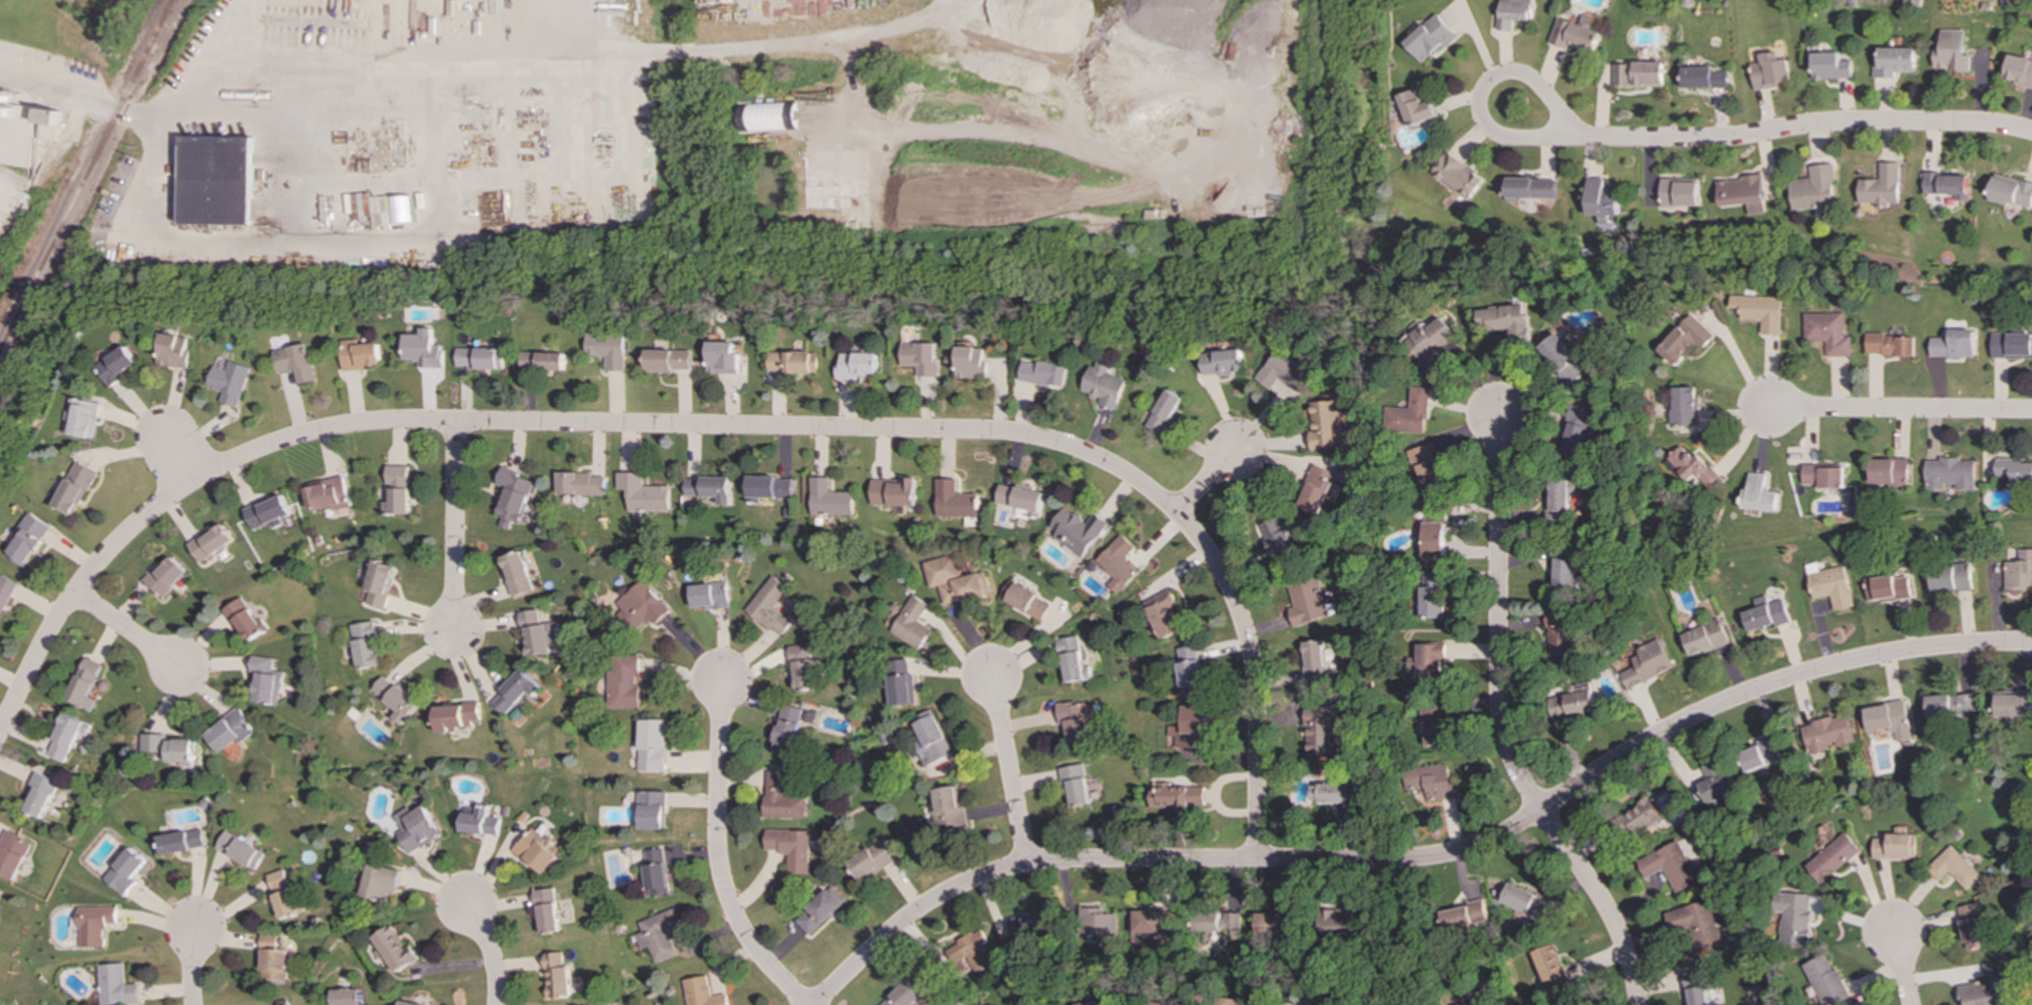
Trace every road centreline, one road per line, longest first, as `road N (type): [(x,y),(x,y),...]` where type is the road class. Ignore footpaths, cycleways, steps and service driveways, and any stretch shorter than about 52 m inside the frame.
road 1 (residential): [(0,729),(74,590),(112,548),(192,484),(299,437),(430,423),(1021,436),(1080,452),(1150,492),(1187,527),(1225,584),(1252,663),(1257,862)]
road 2 (residential): [(815,1004),(903,921),(1004,871),(1066,862),(1450,856),(1498,838),(1642,745),(1756,691),(1902,649),(2031,641)]
road 3 (residential): [(2031,133),(1844,124),(1717,140),(1596,140)]
road 4 (residential): [(1496,413),(1500,720),(1512,766),(1539,812)]
road 5 (residential): [(719,678),(723,888),(754,951),(803,1004)]
road 6 (residential): [(1510,141),(1596,140),(1570,126),(1533,81),(1506,75),(1483,92),(1480,111),(1488,129),(1510,141)]
road 7 (residential): [(2031,410),(1766,406)]
road 8 (residential): [(1539,812),(1607,913),(1637,1004)]
road 9 (residential): [(455,423),(449,629)]
road 10 (residential): [(1026,866),(989,673)]
road 11 (residential): [(74,590),(177,667)]

